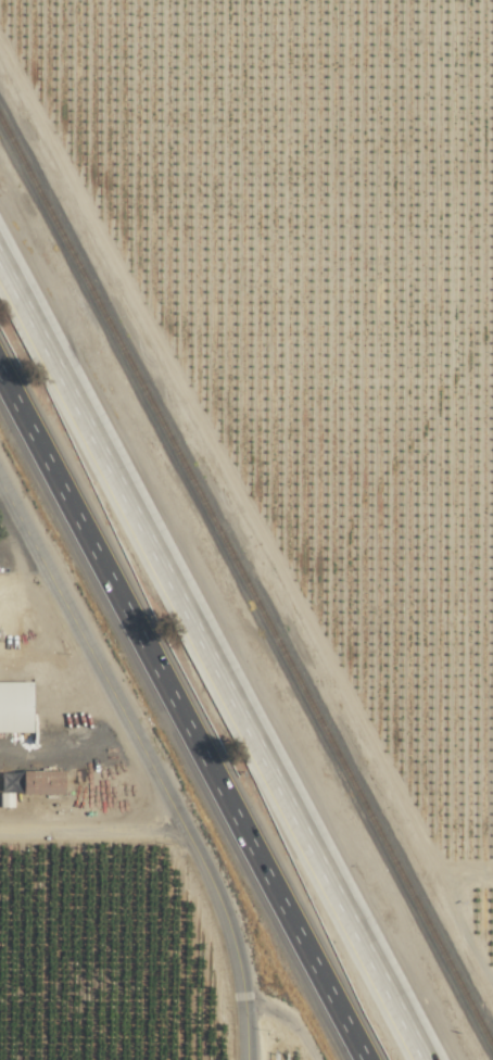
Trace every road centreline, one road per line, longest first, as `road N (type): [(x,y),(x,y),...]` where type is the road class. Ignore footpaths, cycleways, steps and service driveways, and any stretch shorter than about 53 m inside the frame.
road 1 (motorway): [(423,1059),(0,263)]
road 2 (motorway): [(0,381),(360,1059)]
road 3 (tertiary): [(186,822),(0,486)]
road 4 (tertiary): [(248,1059),(235,942),(186,822)]

